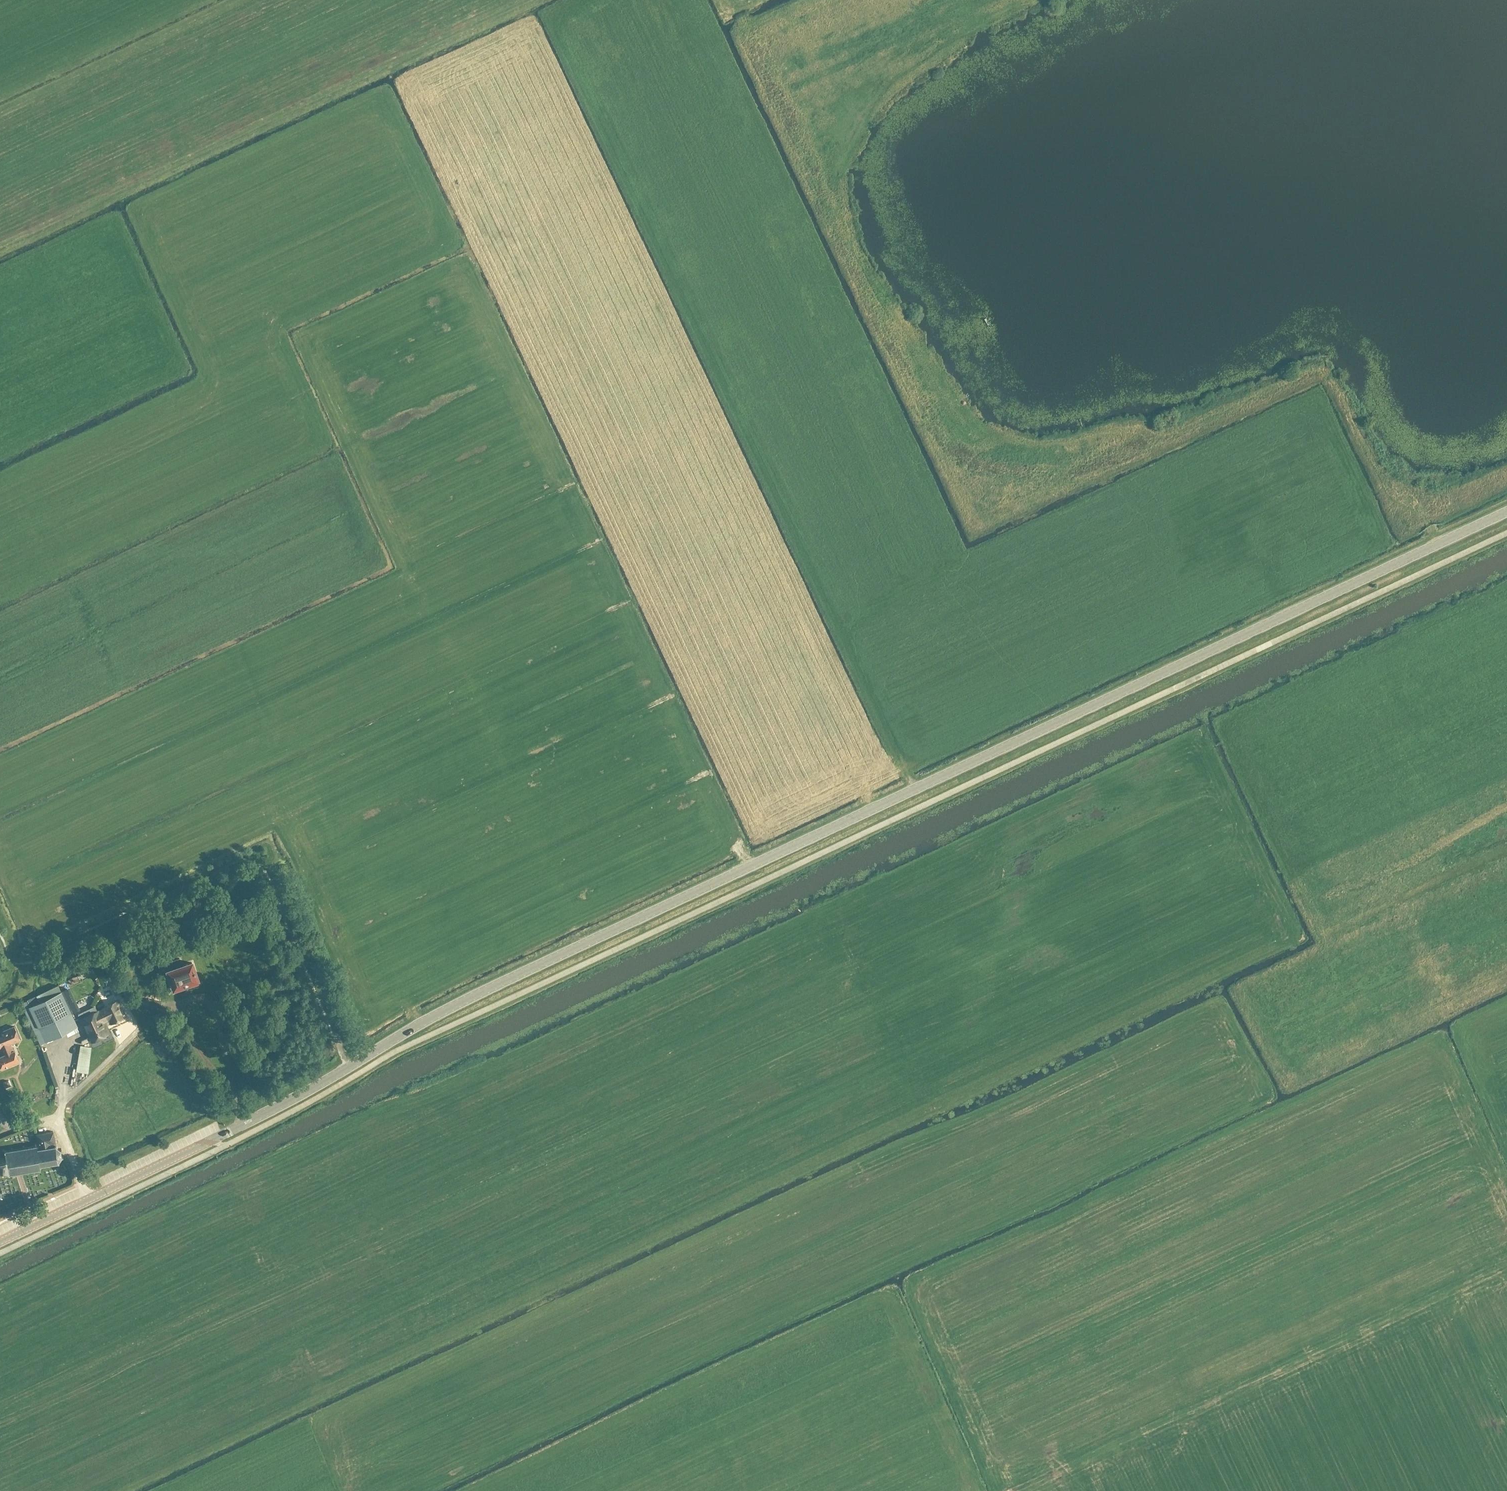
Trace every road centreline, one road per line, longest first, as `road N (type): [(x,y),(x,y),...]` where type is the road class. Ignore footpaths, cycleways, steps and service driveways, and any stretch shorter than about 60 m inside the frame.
road 1 (tertiary): [(88,1199),(321,1083),(445,1011),(1506,512)]
road 2 (track): [(1506,1261),(1013,1490)]

